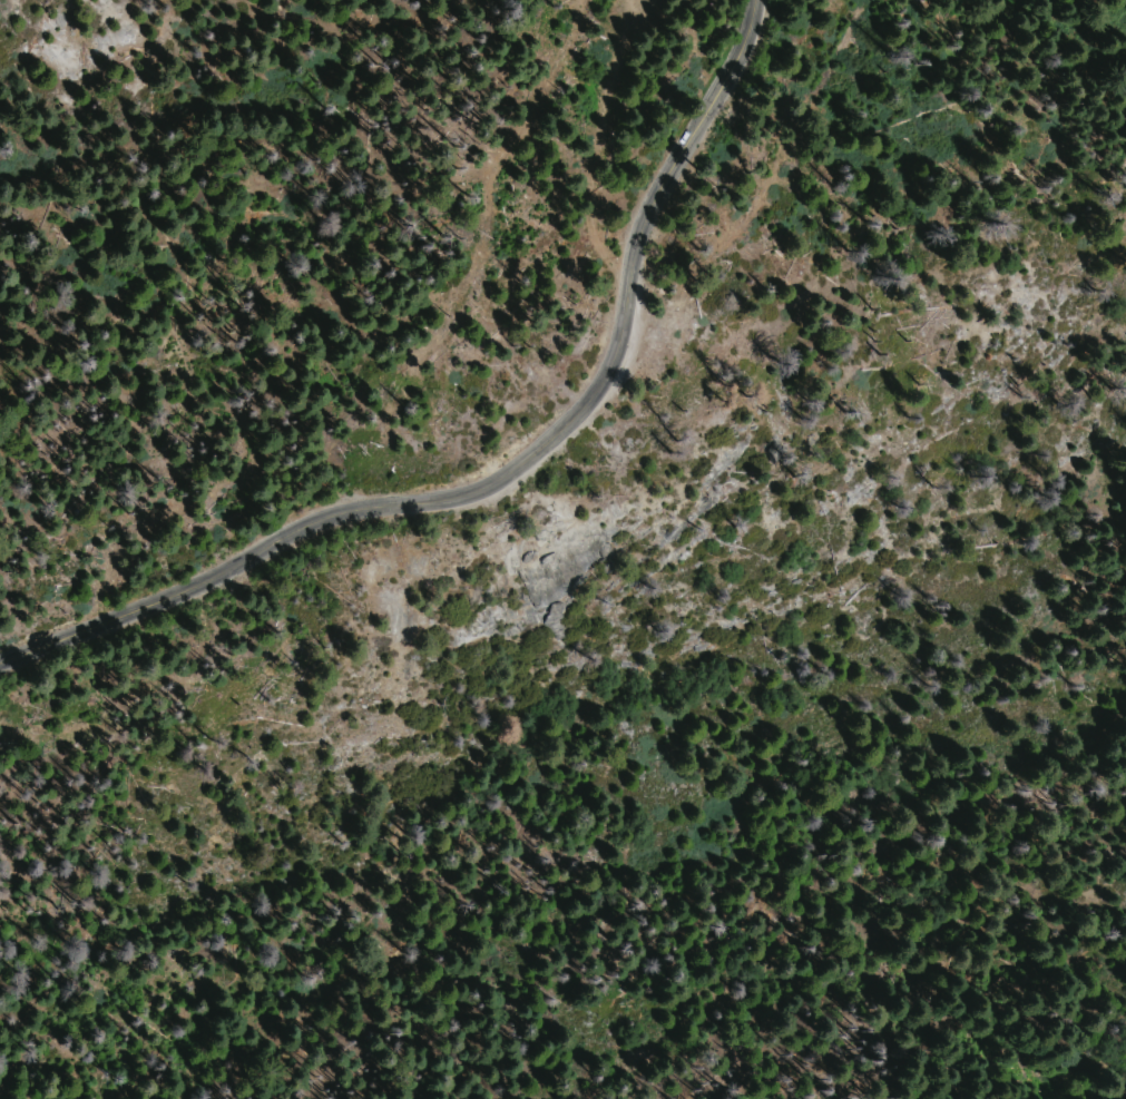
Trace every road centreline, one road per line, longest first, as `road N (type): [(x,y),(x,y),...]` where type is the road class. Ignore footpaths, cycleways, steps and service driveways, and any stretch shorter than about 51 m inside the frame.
road 1 (tertiary): [(742,0),(734,45),(649,214),(611,403),(558,465),(467,510),(280,565),(195,611),(0,695)]

